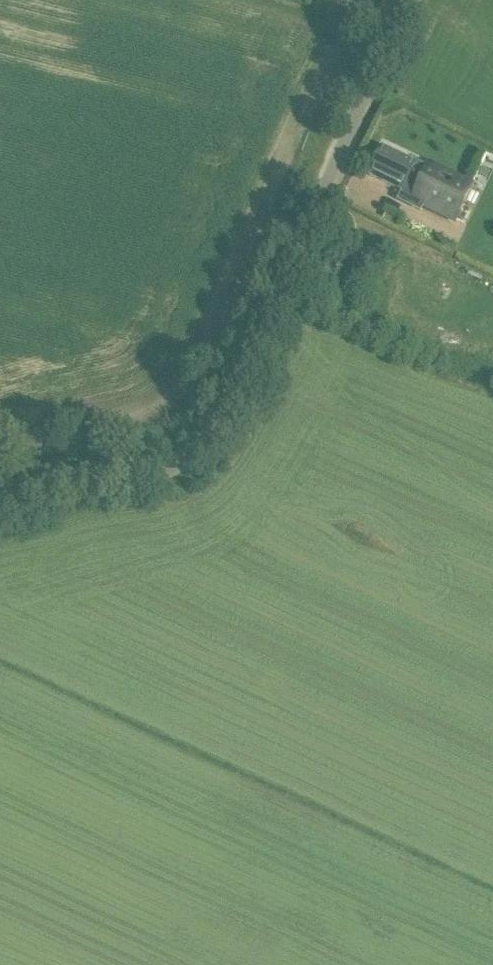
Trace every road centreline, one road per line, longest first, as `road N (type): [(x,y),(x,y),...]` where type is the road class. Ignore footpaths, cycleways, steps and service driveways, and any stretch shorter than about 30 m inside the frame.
road 1 (unclassified): [(0,504),(172,469),(189,456),(421,0)]

